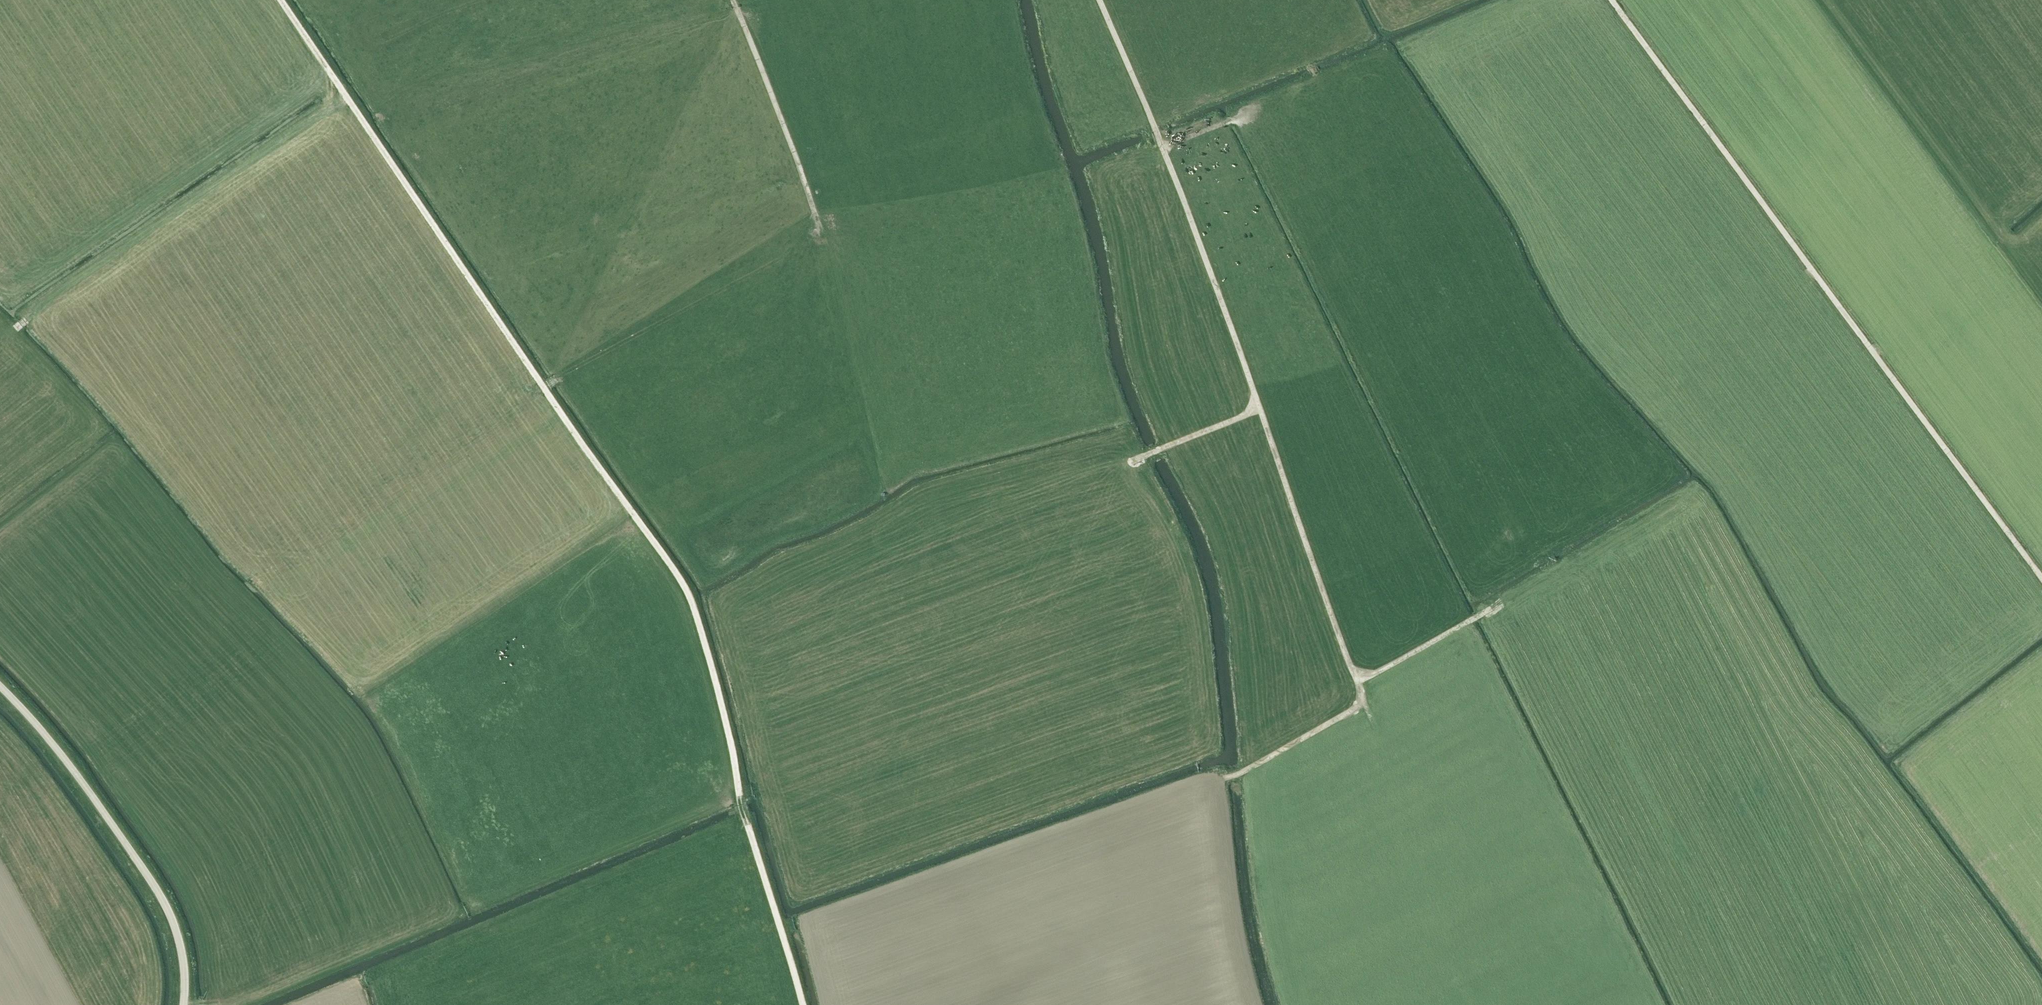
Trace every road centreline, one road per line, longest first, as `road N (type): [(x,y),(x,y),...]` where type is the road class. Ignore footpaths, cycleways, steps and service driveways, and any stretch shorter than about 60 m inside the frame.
road 1 (track): [(1224,779),(1364,703),(1155,126),(1097,0)]
road 2 (track): [(1612,0),(2041,579)]
road 3 (unclassified): [(183,1004),(184,971),(159,893),(39,727),(0,687)]

